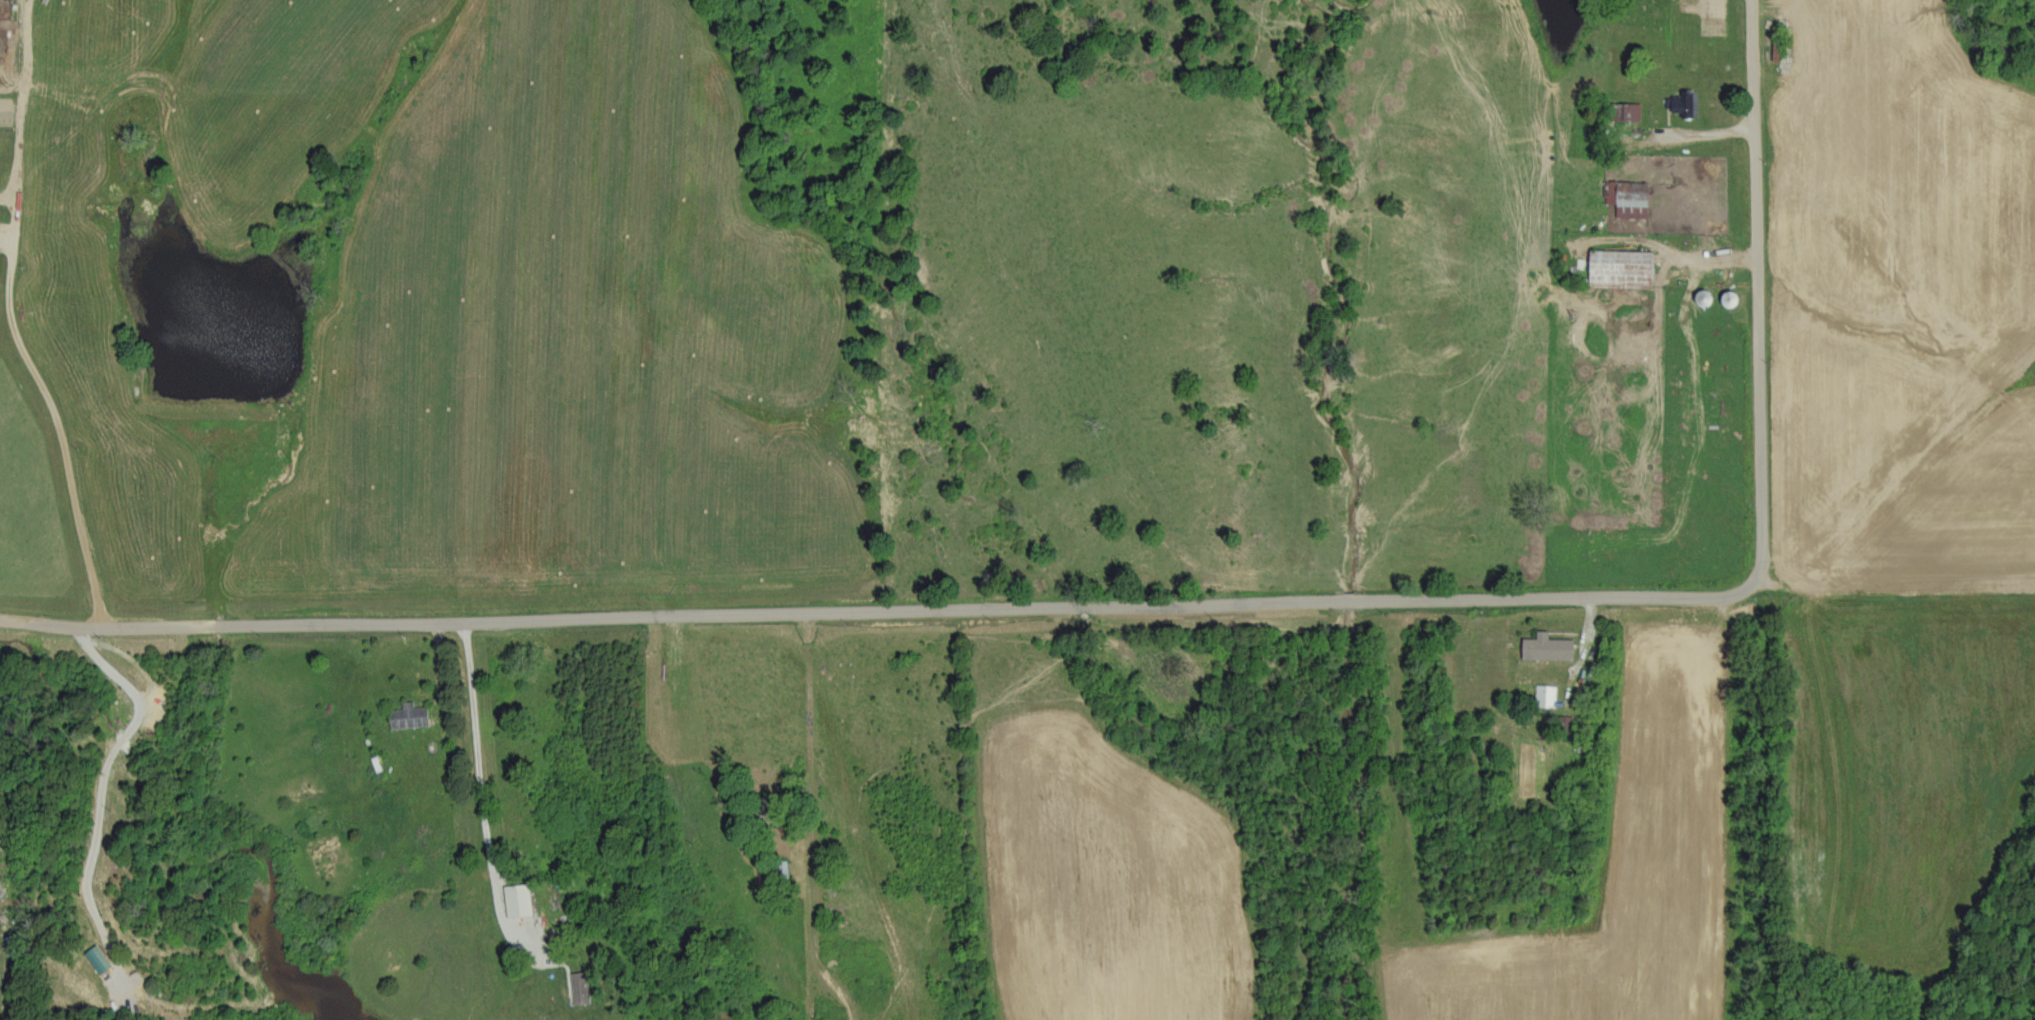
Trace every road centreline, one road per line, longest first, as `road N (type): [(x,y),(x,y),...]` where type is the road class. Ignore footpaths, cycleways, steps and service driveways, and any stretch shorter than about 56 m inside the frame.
road 1 (residential): [(0,603),(89,621),(242,612),(768,609),(968,594),(1714,589),(1750,570)]
road 2 (residential): [(1750,570),(1757,511),(1752,0)]

